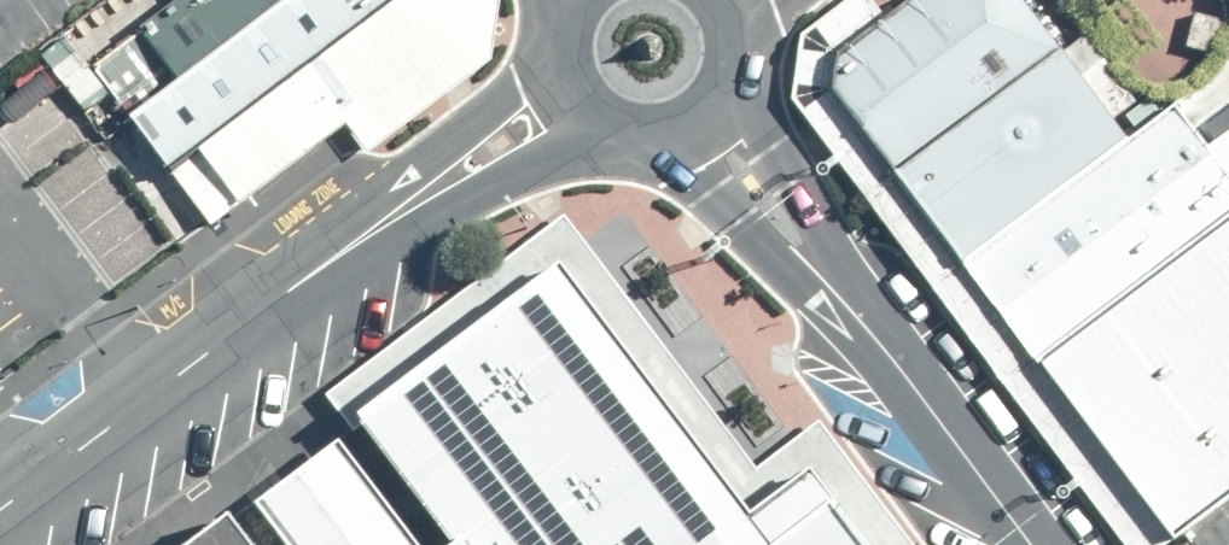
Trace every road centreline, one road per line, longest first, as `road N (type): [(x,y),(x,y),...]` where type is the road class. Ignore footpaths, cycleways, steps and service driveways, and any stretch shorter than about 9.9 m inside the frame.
road 1 (unclassified): [(0,507),(378,223)]
road 2 (tertiary): [(829,284),(1029,544)]
road 3 (tertiary): [(829,284),(773,257),(688,166),(643,144)]
road 4 (unclassified): [(378,223),(451,140),(514,84),(550,66)]
road 5 (unclassified): [(590,127),(562,148),(378,223)]
road 6 (tertiary): [(728,99),(759,122),(816,224),(829,284)]

